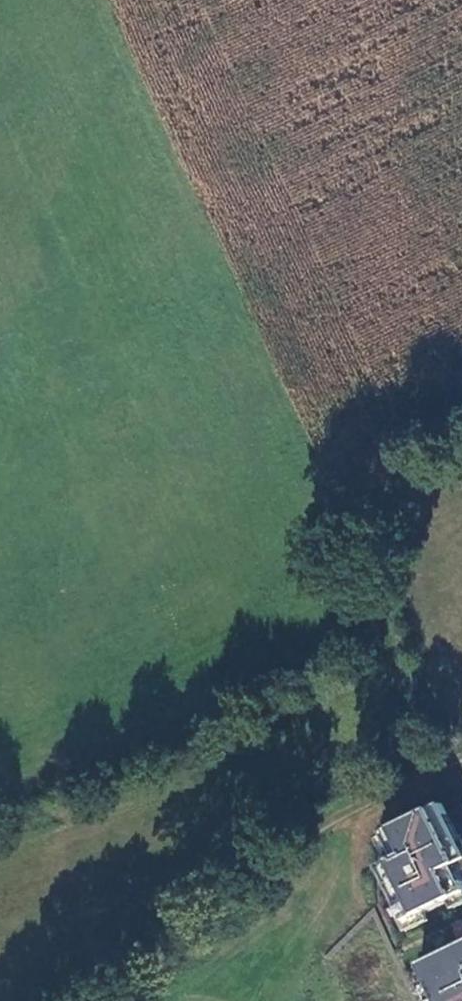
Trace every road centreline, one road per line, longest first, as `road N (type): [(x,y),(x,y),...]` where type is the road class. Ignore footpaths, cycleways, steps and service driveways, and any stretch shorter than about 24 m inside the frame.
road 1 (track): [(461,757),(213,913),(130,1000)]

